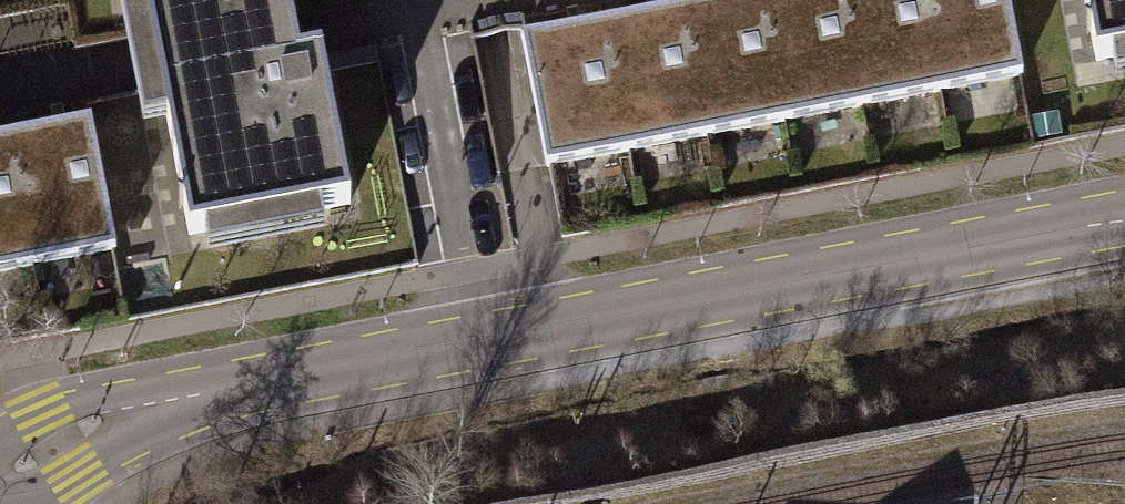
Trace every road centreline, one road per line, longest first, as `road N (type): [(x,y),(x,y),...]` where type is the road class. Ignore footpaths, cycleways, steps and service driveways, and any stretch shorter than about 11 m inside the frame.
road 1 (residential): [(1124,217),(104,417),(53,445),(0,490)]

